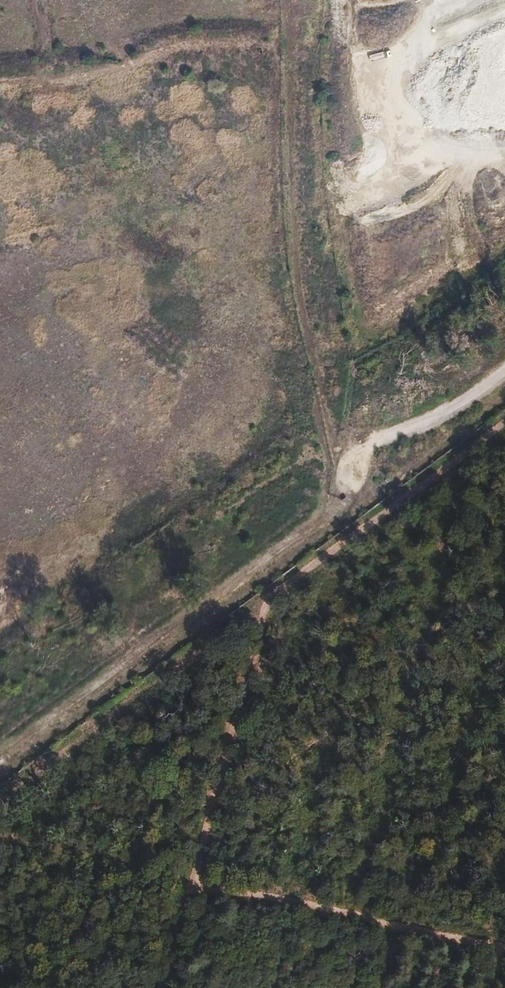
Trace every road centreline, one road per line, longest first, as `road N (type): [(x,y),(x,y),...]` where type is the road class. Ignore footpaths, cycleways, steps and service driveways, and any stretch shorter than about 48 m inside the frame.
road 1 (track): [(504,371),(464,401),(374,440),(355,507),(0,767)]
road 2 (track): [(0,802),(261,606),(260,639),(212,803)]
road 3 (track): [(374,440),(346,449),(328,437),(319,413),(291,255),(285,0)]
road 4 (track): [(504,424),(261,606)]
road 5 (track): [(0,838),(194,879)]

